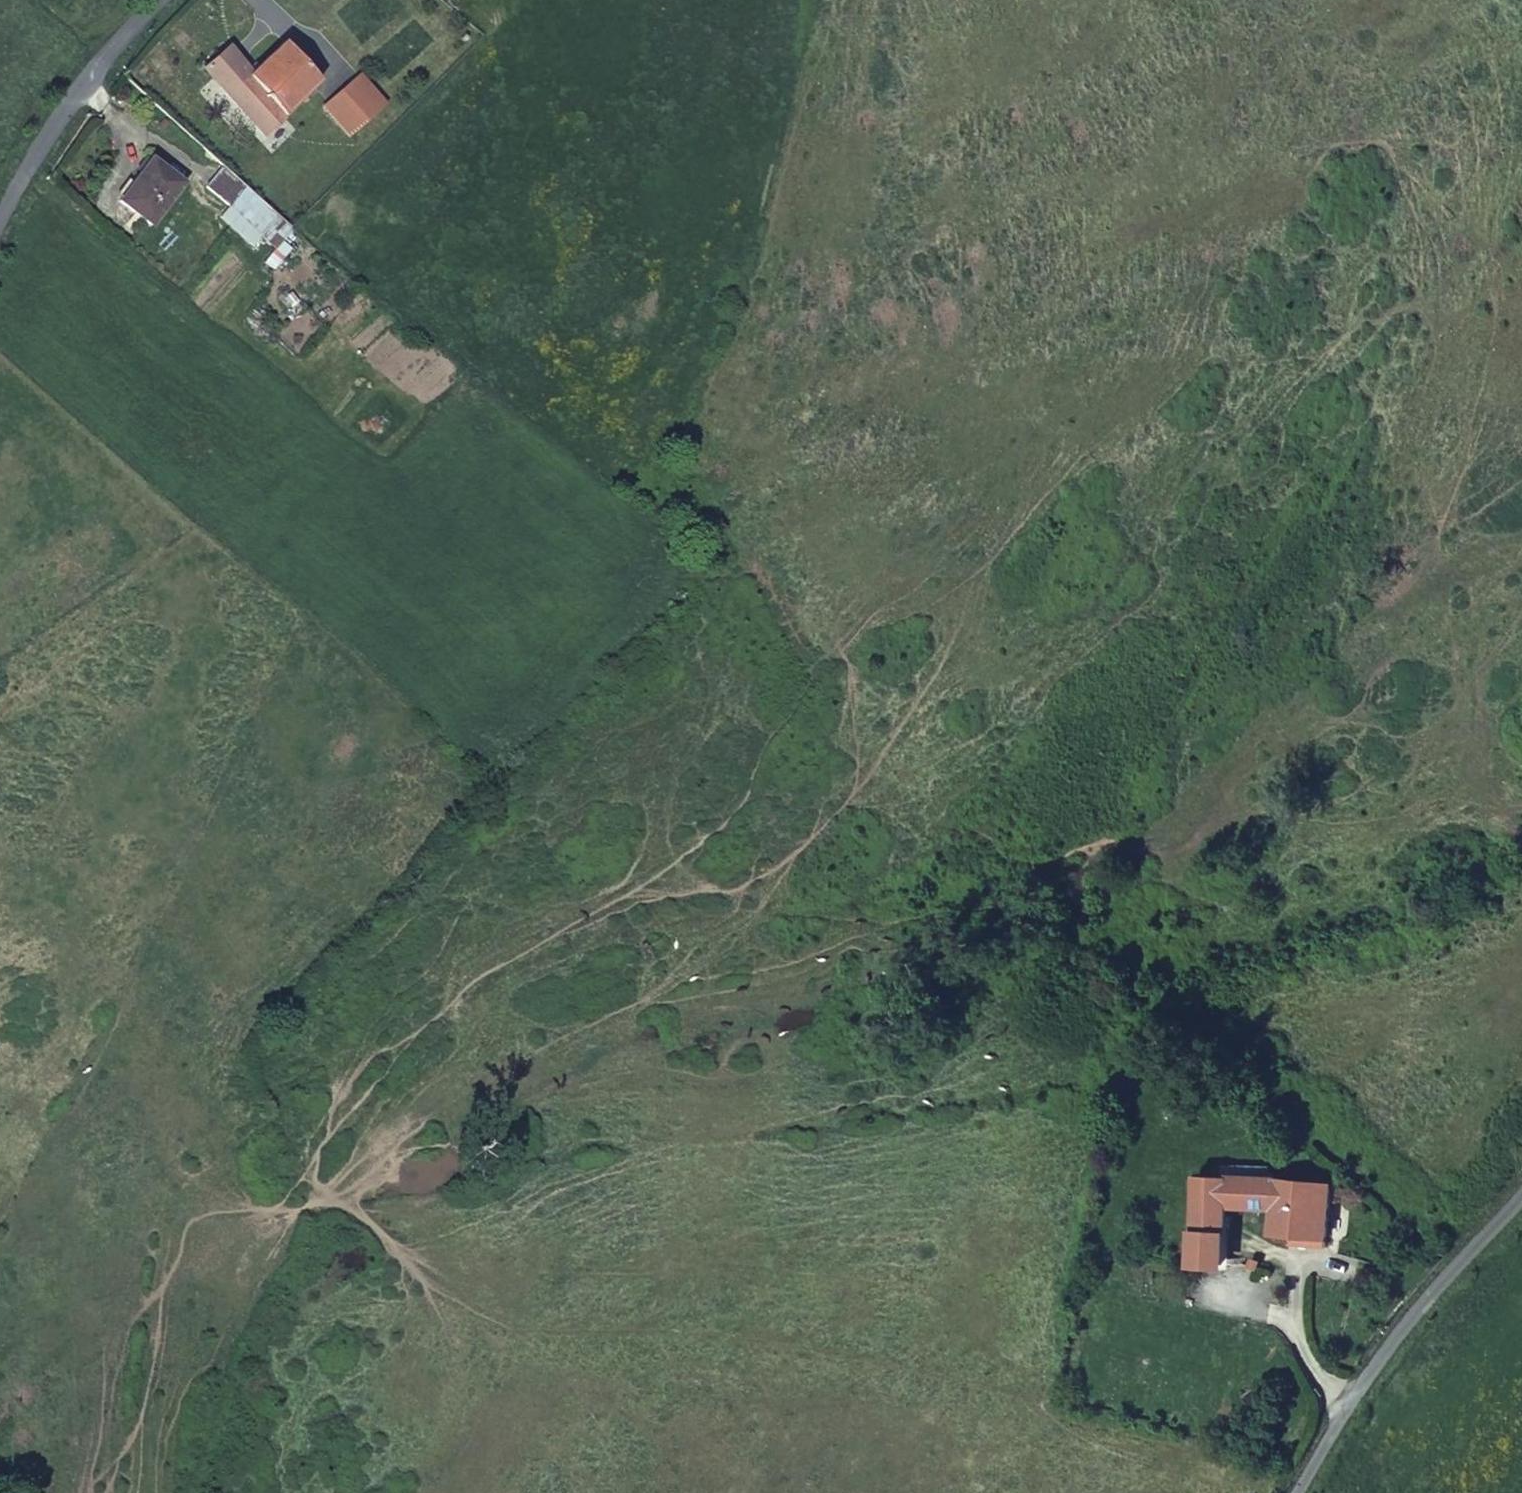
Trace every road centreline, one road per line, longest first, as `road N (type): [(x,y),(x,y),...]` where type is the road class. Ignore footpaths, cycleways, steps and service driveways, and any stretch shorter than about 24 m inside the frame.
road 1 (unclassified): [(1521,1194),(1390,1344),(1298,1492)]
road 2 (residential): [(163,0),(102,61),(28,165),(0,221)]

